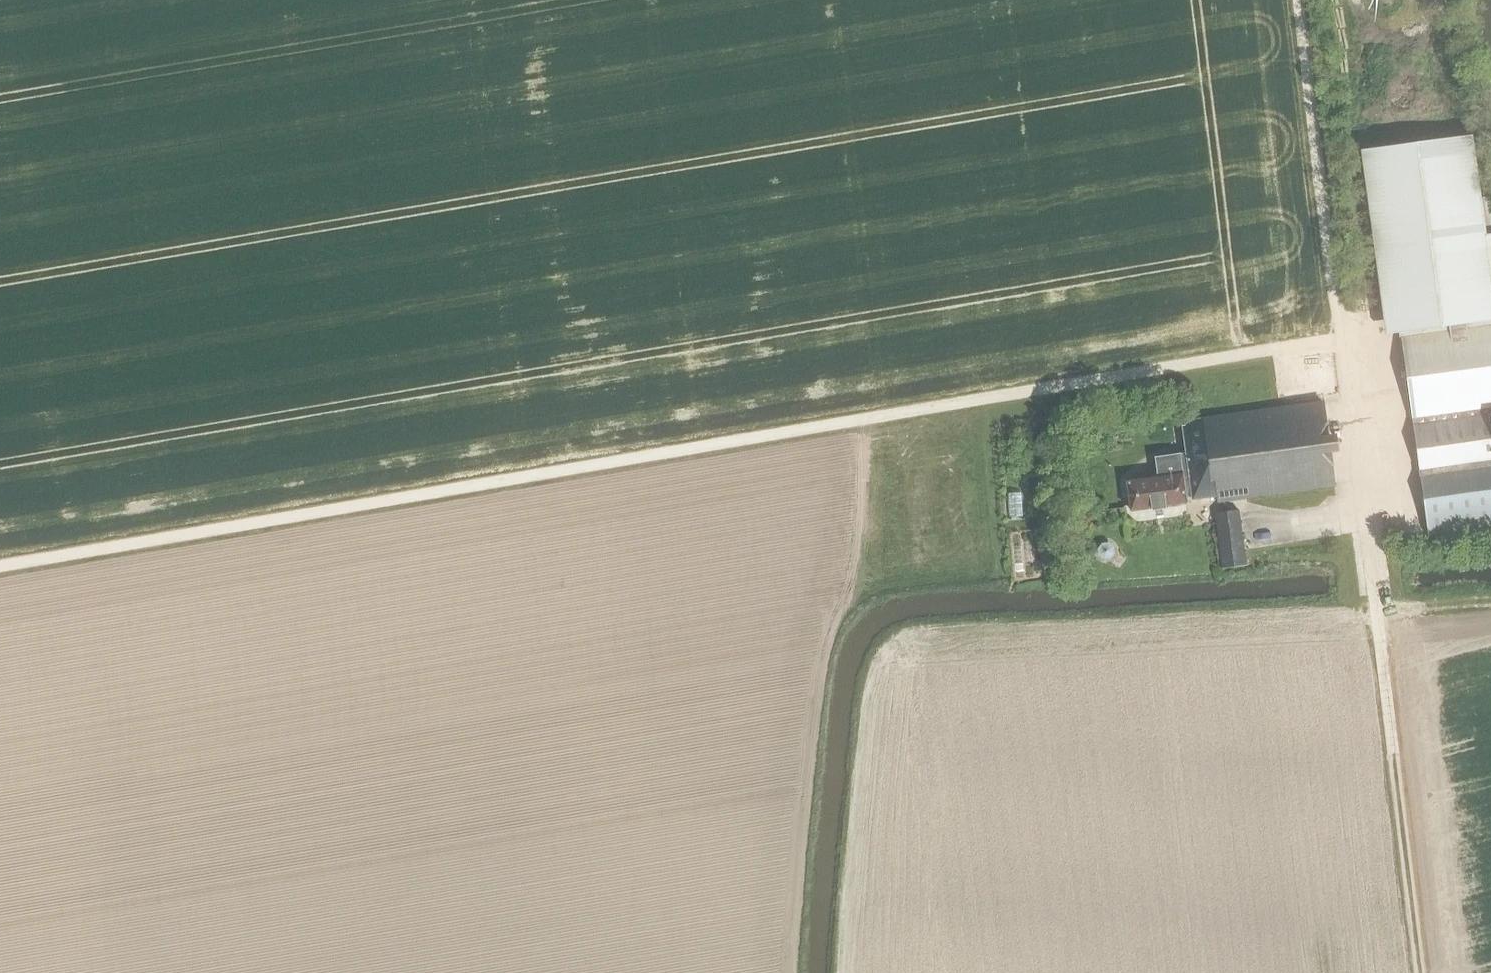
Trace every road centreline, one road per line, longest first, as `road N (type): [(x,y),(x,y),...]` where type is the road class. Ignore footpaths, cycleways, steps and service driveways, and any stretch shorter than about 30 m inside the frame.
road 1 (track): [(1342,339),(0,566)]
road 2 (track): [(1420,972),(1365,515)]

